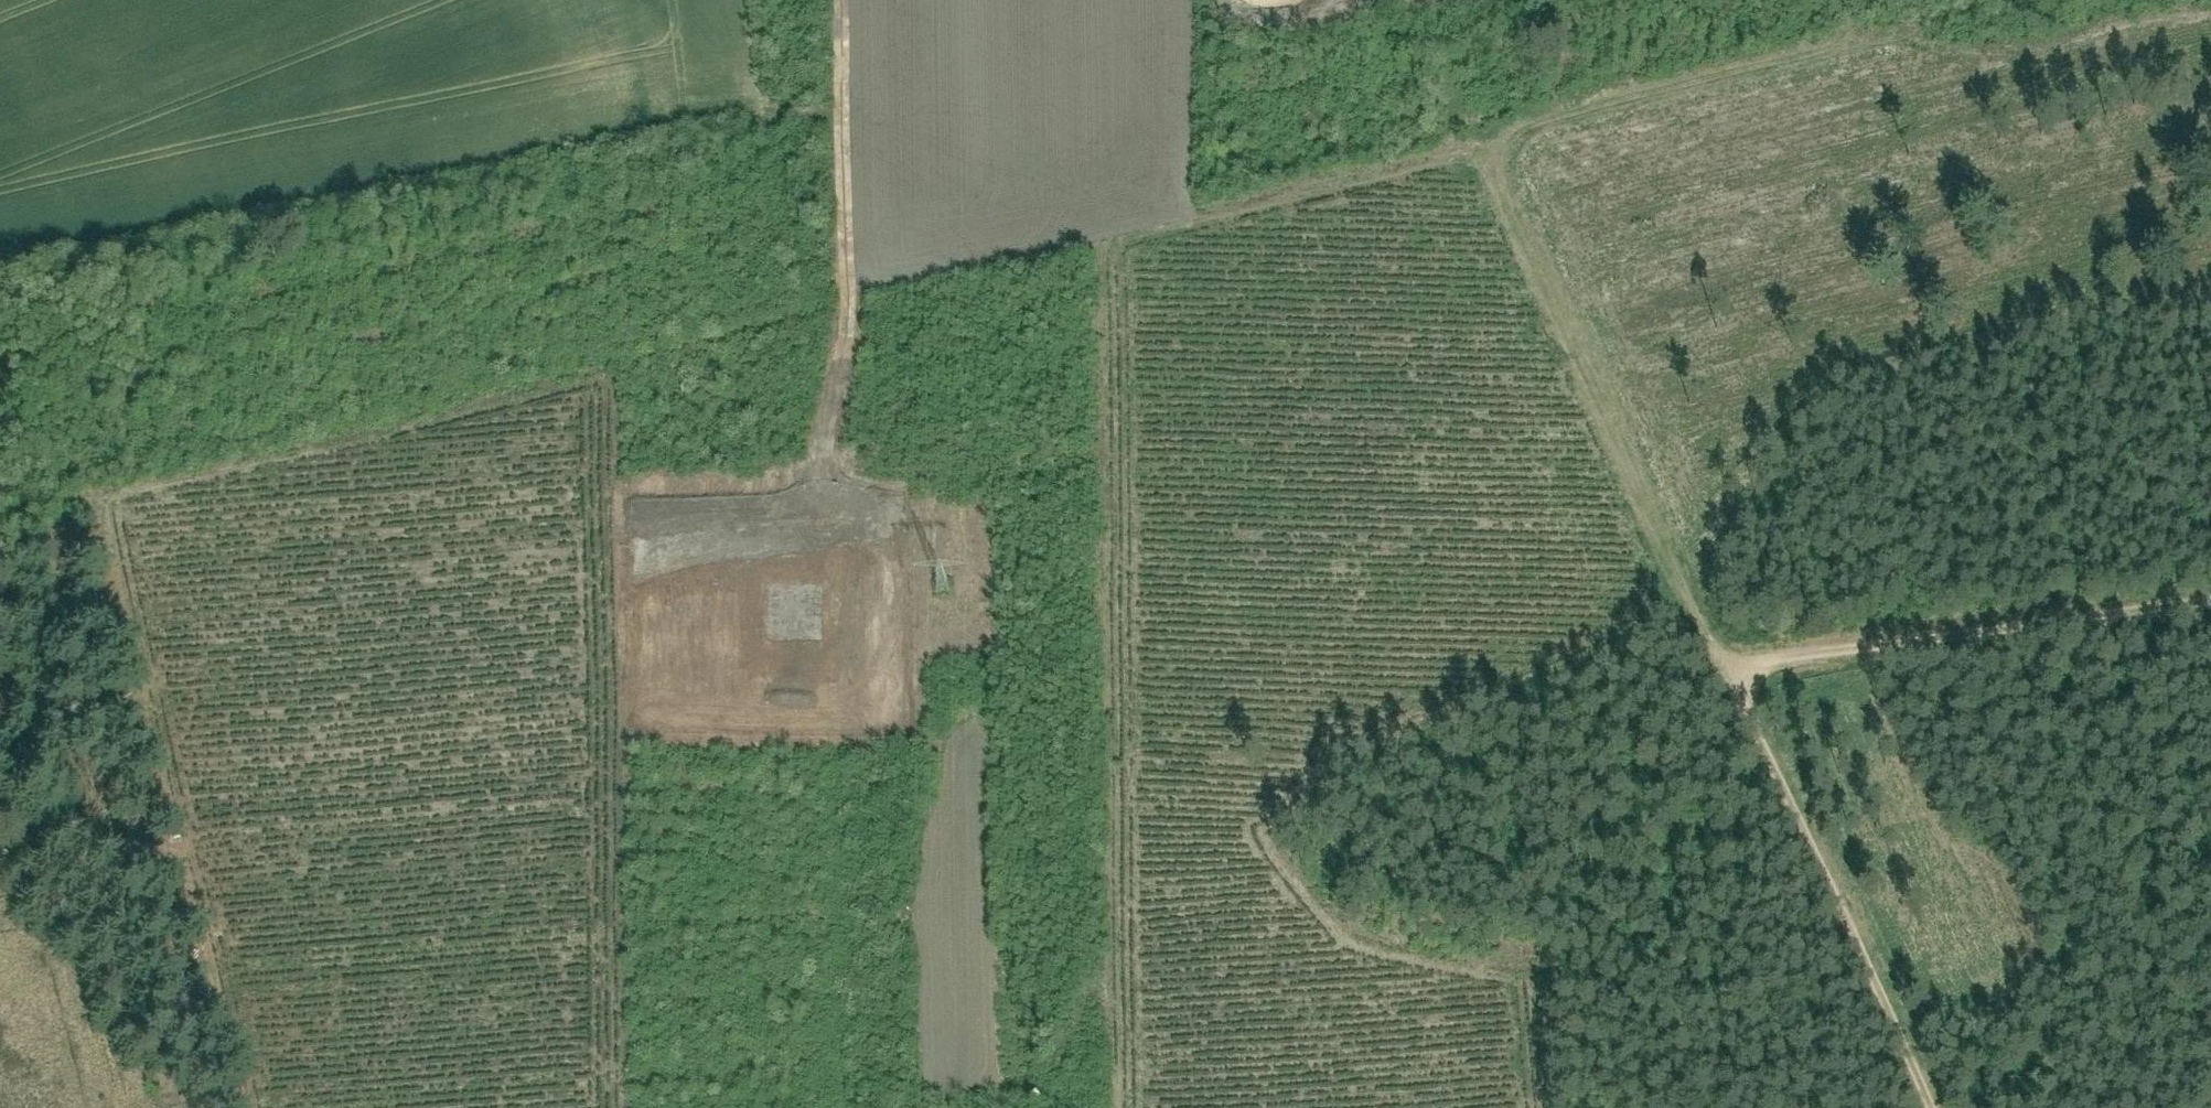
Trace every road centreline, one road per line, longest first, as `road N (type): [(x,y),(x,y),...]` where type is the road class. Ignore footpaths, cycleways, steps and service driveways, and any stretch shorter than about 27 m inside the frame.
road 1 (track): [(1932,1107),(1735,670),(1522,163),(1842,72),(1834,0)]
road 2 (track): [(2210,594),(1735,670)]

